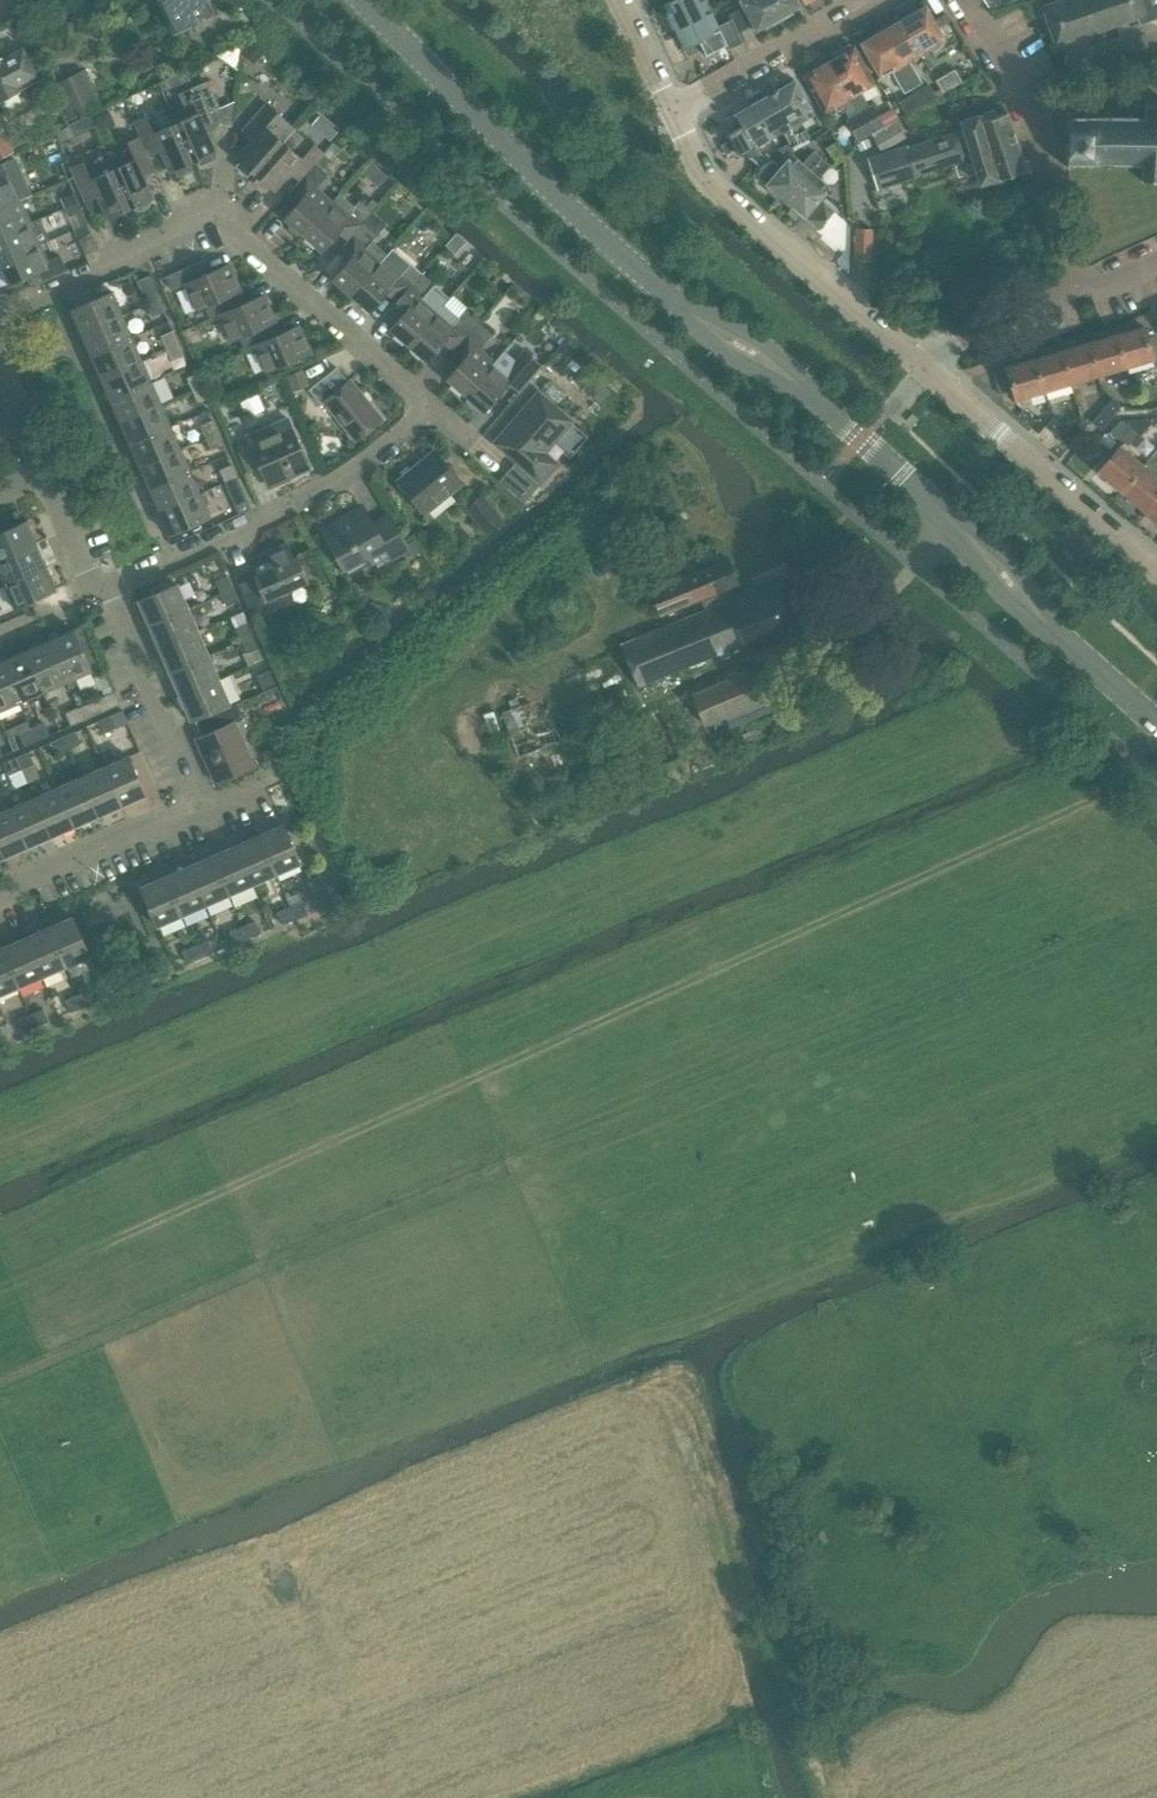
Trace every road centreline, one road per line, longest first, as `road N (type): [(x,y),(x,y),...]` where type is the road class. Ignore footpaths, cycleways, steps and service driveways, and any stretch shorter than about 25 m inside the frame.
road 1 (track): [(0,1290),(315,1158),(1098,794),(1156,747)]
road 2 (residential): [(437,409),(212,217),(0,312)]
road 3 (secondary): [(664,294),(360,0)]
road 4 (residential): [(106,591),(285,515),(437,409)]
road 5 (residential): [(923,368),(709,188),(675,119)]
road 6 (residential): [(1156,573),(923,368)]
road 7 (residential): [(675,119),(889,0)]
road 8 (residential): [(200,807),(106,591)]
road 9 (residential): [(0,896),(200,807)]
road 10 (residential): [(1075,289),(1047,199),(1046,160),(1019,91)]
road 11 (secondary): [(664,294),(681,323),(732,361),(813,397)]
road 12 (secondary): [(813,397),(763,343),(664,294)]
road 13 (secondary): [(944,516),(952,538),(1003,596),(1067,643)]
road 14 (secondary): [(1067,643),(1009,563),(944,516)]
road 15 (secondary): [(944,516),(813,397)]
road 16 (residential): [(923,368),(1075,289)]
road 17 (residential): [(1156,38),(1019,91)]
road 18 (residential): [(675,119),(619,0)]
road 19 (residential): [(106,591),(86,567),(45,477)]

